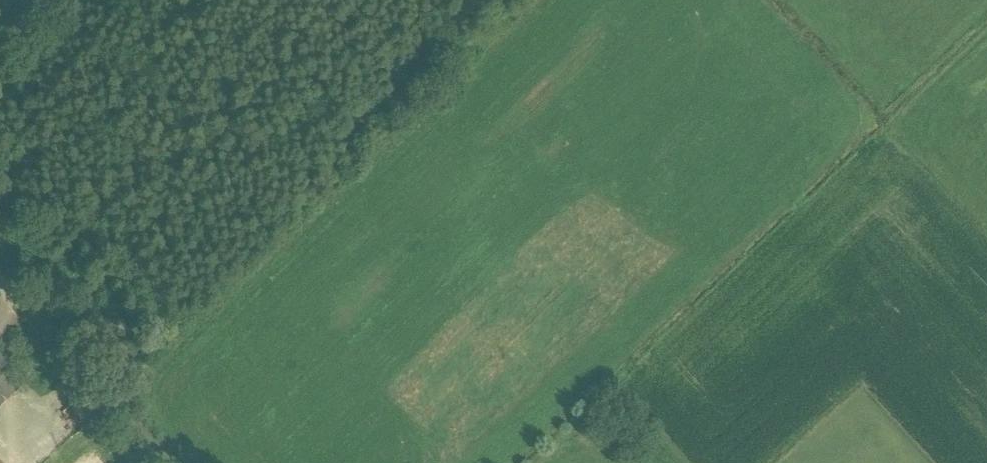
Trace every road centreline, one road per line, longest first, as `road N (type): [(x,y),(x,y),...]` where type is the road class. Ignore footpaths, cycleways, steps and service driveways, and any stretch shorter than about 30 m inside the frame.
road 1 (track): [(162,462),(0,287)]

